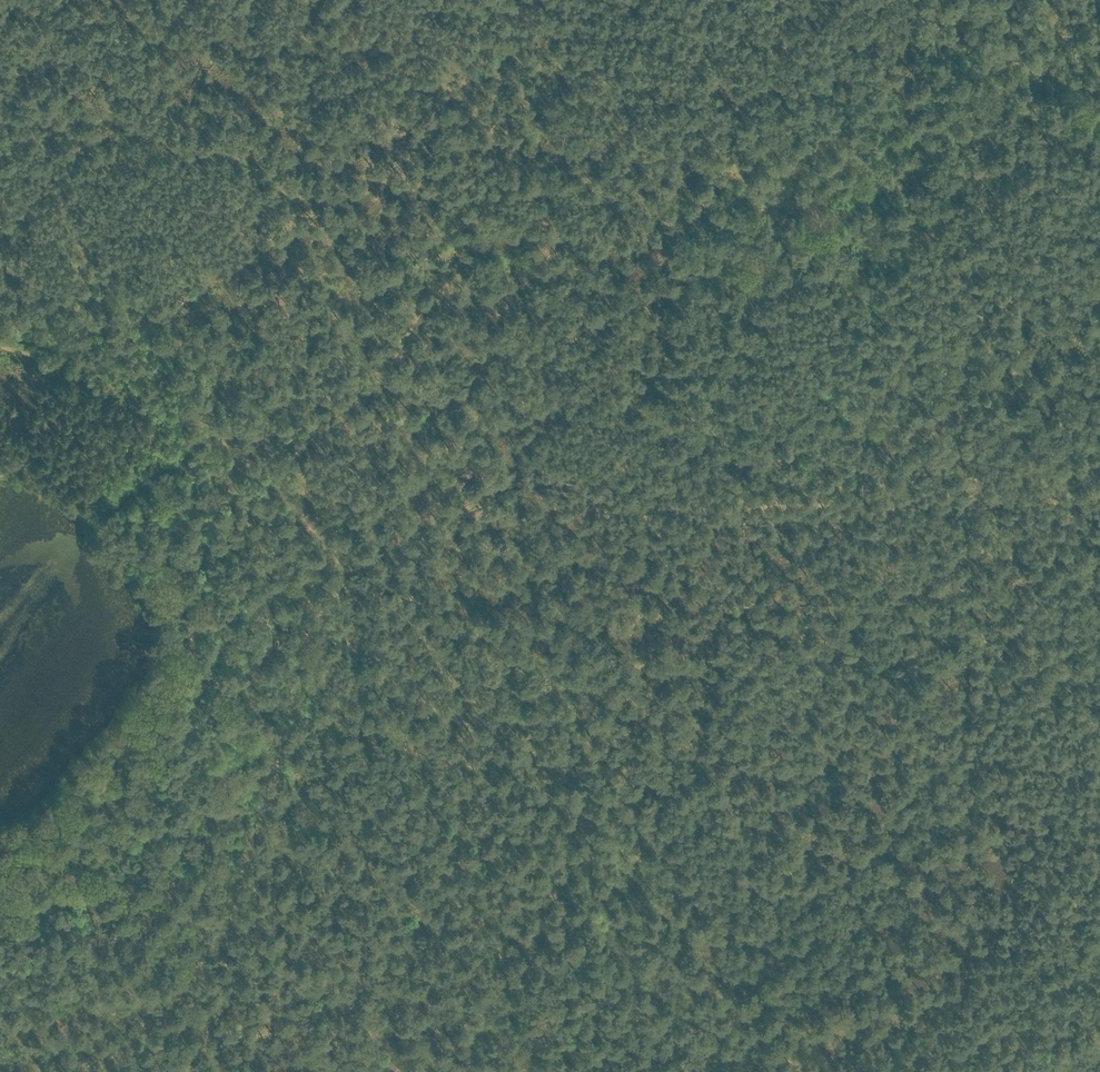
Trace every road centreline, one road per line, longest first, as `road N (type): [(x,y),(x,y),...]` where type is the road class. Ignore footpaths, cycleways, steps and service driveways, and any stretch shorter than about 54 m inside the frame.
road 1 (track): [(350,576),(420,524),(524,485),(726,514),(1047,497)]
road 2 (track): [(96,1071),(217,939),(276,773),(284,673),(350,576)]
road 3 (track): [(350,576),(467,912),(543,1071)]
road 4 (track): [(0,346),(215,431),(350,576)]

